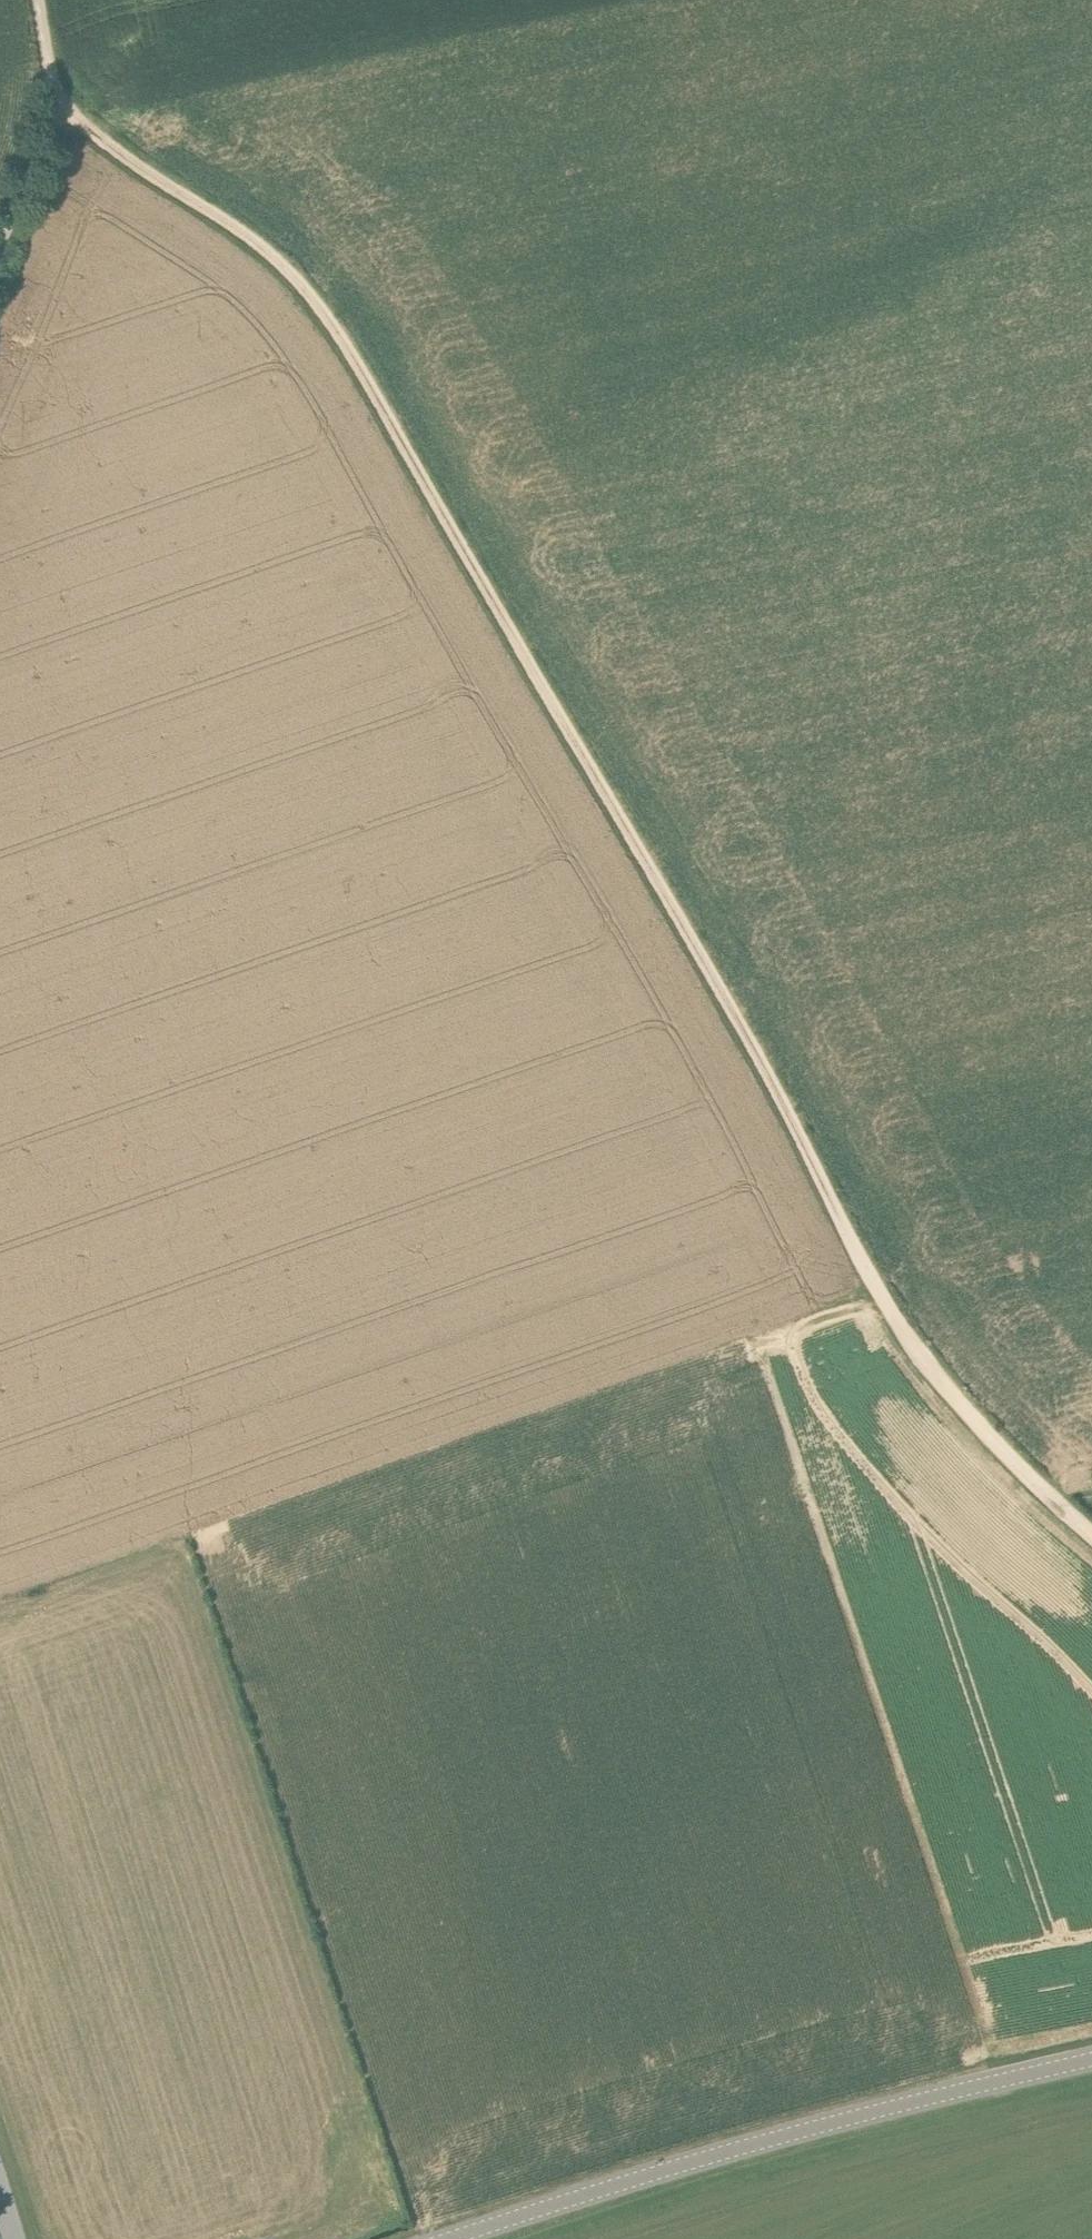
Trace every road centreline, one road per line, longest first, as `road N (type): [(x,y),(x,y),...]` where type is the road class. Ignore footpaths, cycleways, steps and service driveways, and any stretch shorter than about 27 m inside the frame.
road 1 (track): [(1091,1533),(953,1395),(892,1313),(749,1042),(329,319),(251,239),(55,102)]
road 2 (tertiary): [(448,2238),(698,2160),(1091,2058)]
road 3 (track): [(0,240),(55,102)]

